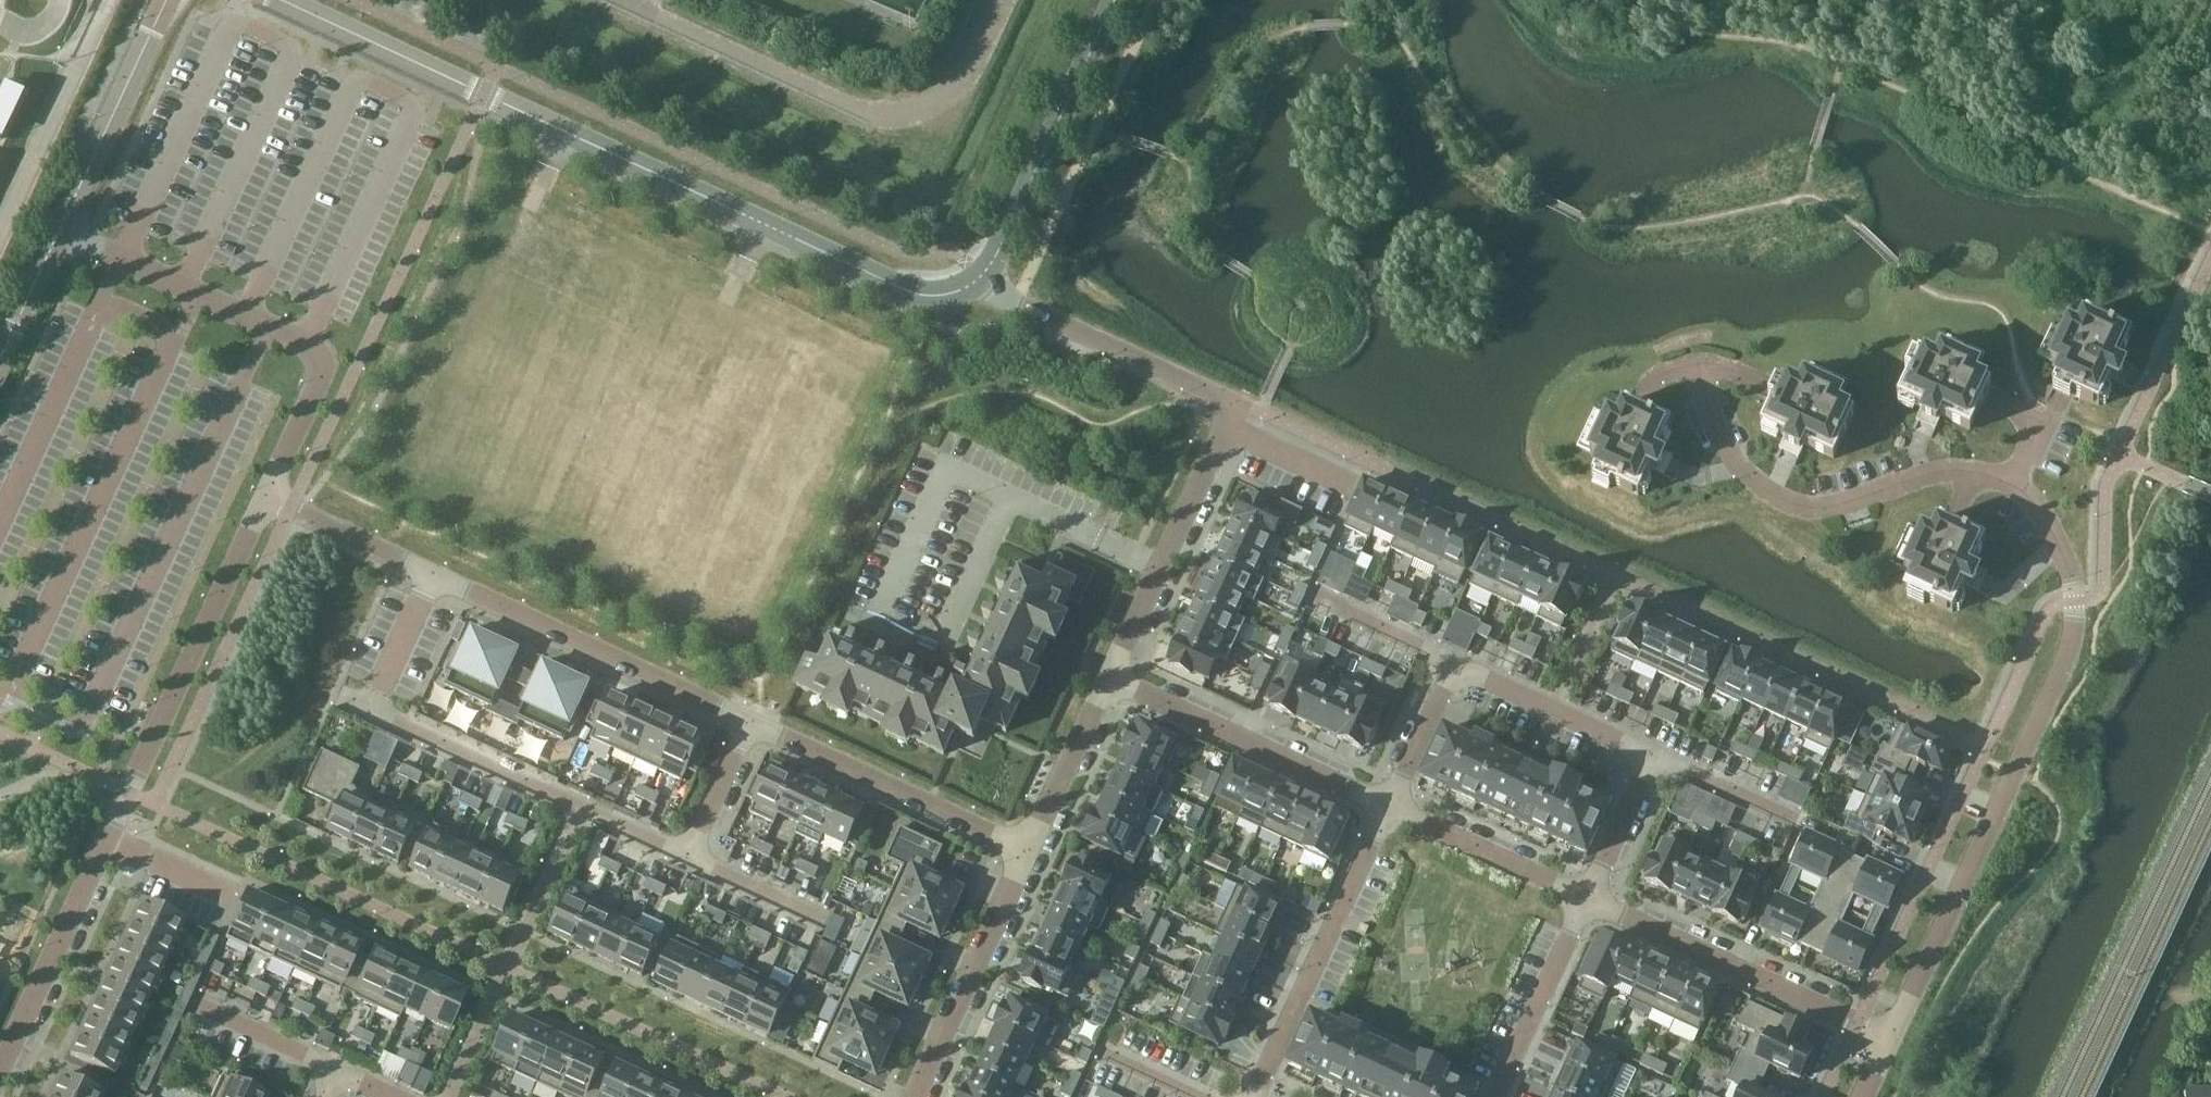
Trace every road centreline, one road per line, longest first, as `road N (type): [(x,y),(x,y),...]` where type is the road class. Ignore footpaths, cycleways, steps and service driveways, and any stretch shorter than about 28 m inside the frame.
road 1 (tertiary): [(981,276),(948,294),(915,293),(282,0)]
road 2 (residential): [(266,499),(0,1076)]
road 3 (residential): [(2014,486),(2058,546),(2074,601),(2072,630),(1892,1045)]
road 4 (residential): [(981,276),(1014,303),(1206,390),(1229,423),(1111,679)]
road 5 (residential): [(751,724),(266,499)]
road 6 (residential): [(60,231),(311,348),(321,374),(266,499)]
road 7 (residential): [(1699,371),(1708,408),(1746,478),(1783,498),(1817,509),(1849,505),(1960,472),(2014,486)]
road 8 (residential): [(1587,902),(1892,1045)]
road 9 (residential): [(1388,809),(1256,1096)]
road 10 (residential): [(1030,854),(751,724)]
road 11 (tertiary): [(1115,0),(981,276)]
road 12 (residential): [(1111,679),(1388,809)]
road 13 (residential): [(1030,854),(918,1096)]
road 14 (tertiary): [(167,0),(60,231)]
road 15 (residential): [(1654,755),(1454,662)]
road 16 (residential): [(1388,809),(1587,902)]
road 17 (residential): [(1498,1096),(1587,902)]
road 18 (residential): [(1111,679),(1030,854)]
road 19 (residential): [(1654,755),(1587,902)]
road 20 (residential): [(1454,662),(1388,809)]
road 21 (residential): [(192,1004),(337,1071)]
road 22 (residential): [(1454,662),(1310,595)]
road 23 (residential): [(1792,819),(1654,755)]
road 24 (residential): [(690,857),(751,724)]
road 25 (tertiary): [(60,231),(0,359)]

